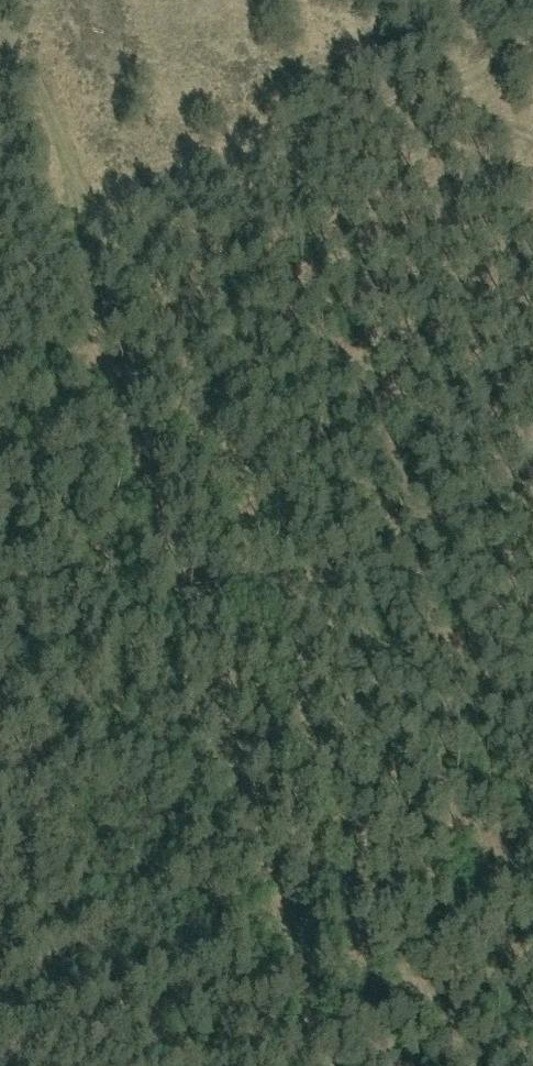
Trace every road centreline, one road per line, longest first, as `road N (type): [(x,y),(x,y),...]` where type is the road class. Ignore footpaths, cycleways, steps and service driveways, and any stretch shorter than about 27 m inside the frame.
road 1 (track): [(343,1065),(81,230),(71,164)]
road 2 (track): [(71,164),(179,356),(445,1009)]
road 3 (track): [(102,220),(226,154),(326,122),(532,26)]
road 4 (track): [(71,164),(0,22)]

